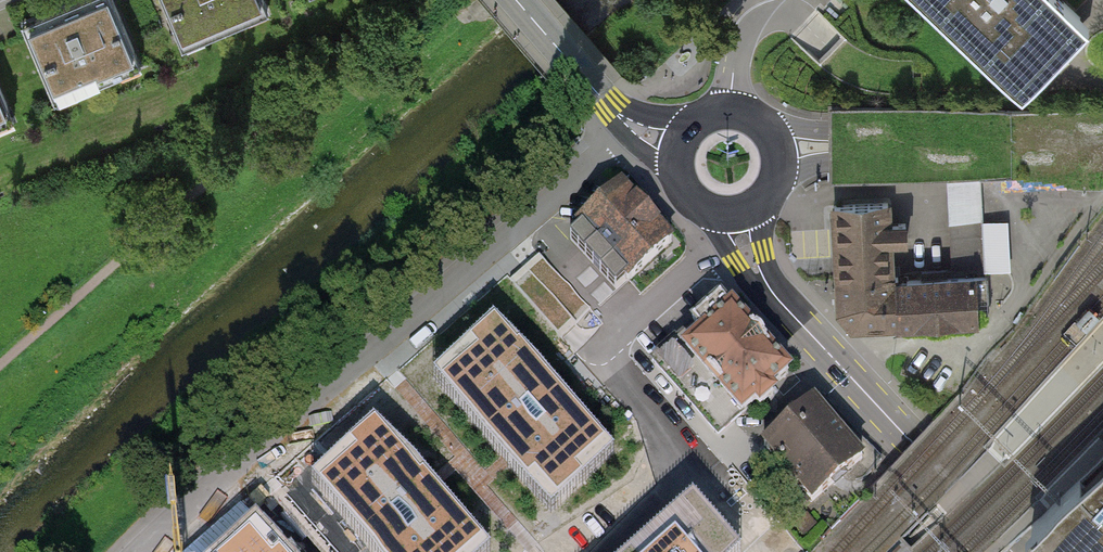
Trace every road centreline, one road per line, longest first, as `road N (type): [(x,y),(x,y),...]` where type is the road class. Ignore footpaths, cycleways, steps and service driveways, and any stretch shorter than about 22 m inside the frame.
road 1 (residential): [(630,124),(142,551)]
road 2 (primary): [(1102,141),(867,147)]
road 3 (secondary): [(771,293),(912,443)]
road 4 (primary): [(516,0),(630,124)]
road 5 (secondary): [(1013,551),(912,443)]
road 6 (residential): [(720,243),(617,336)]
road 7 (residential): [(772,0),(745,37),(728,109)]

